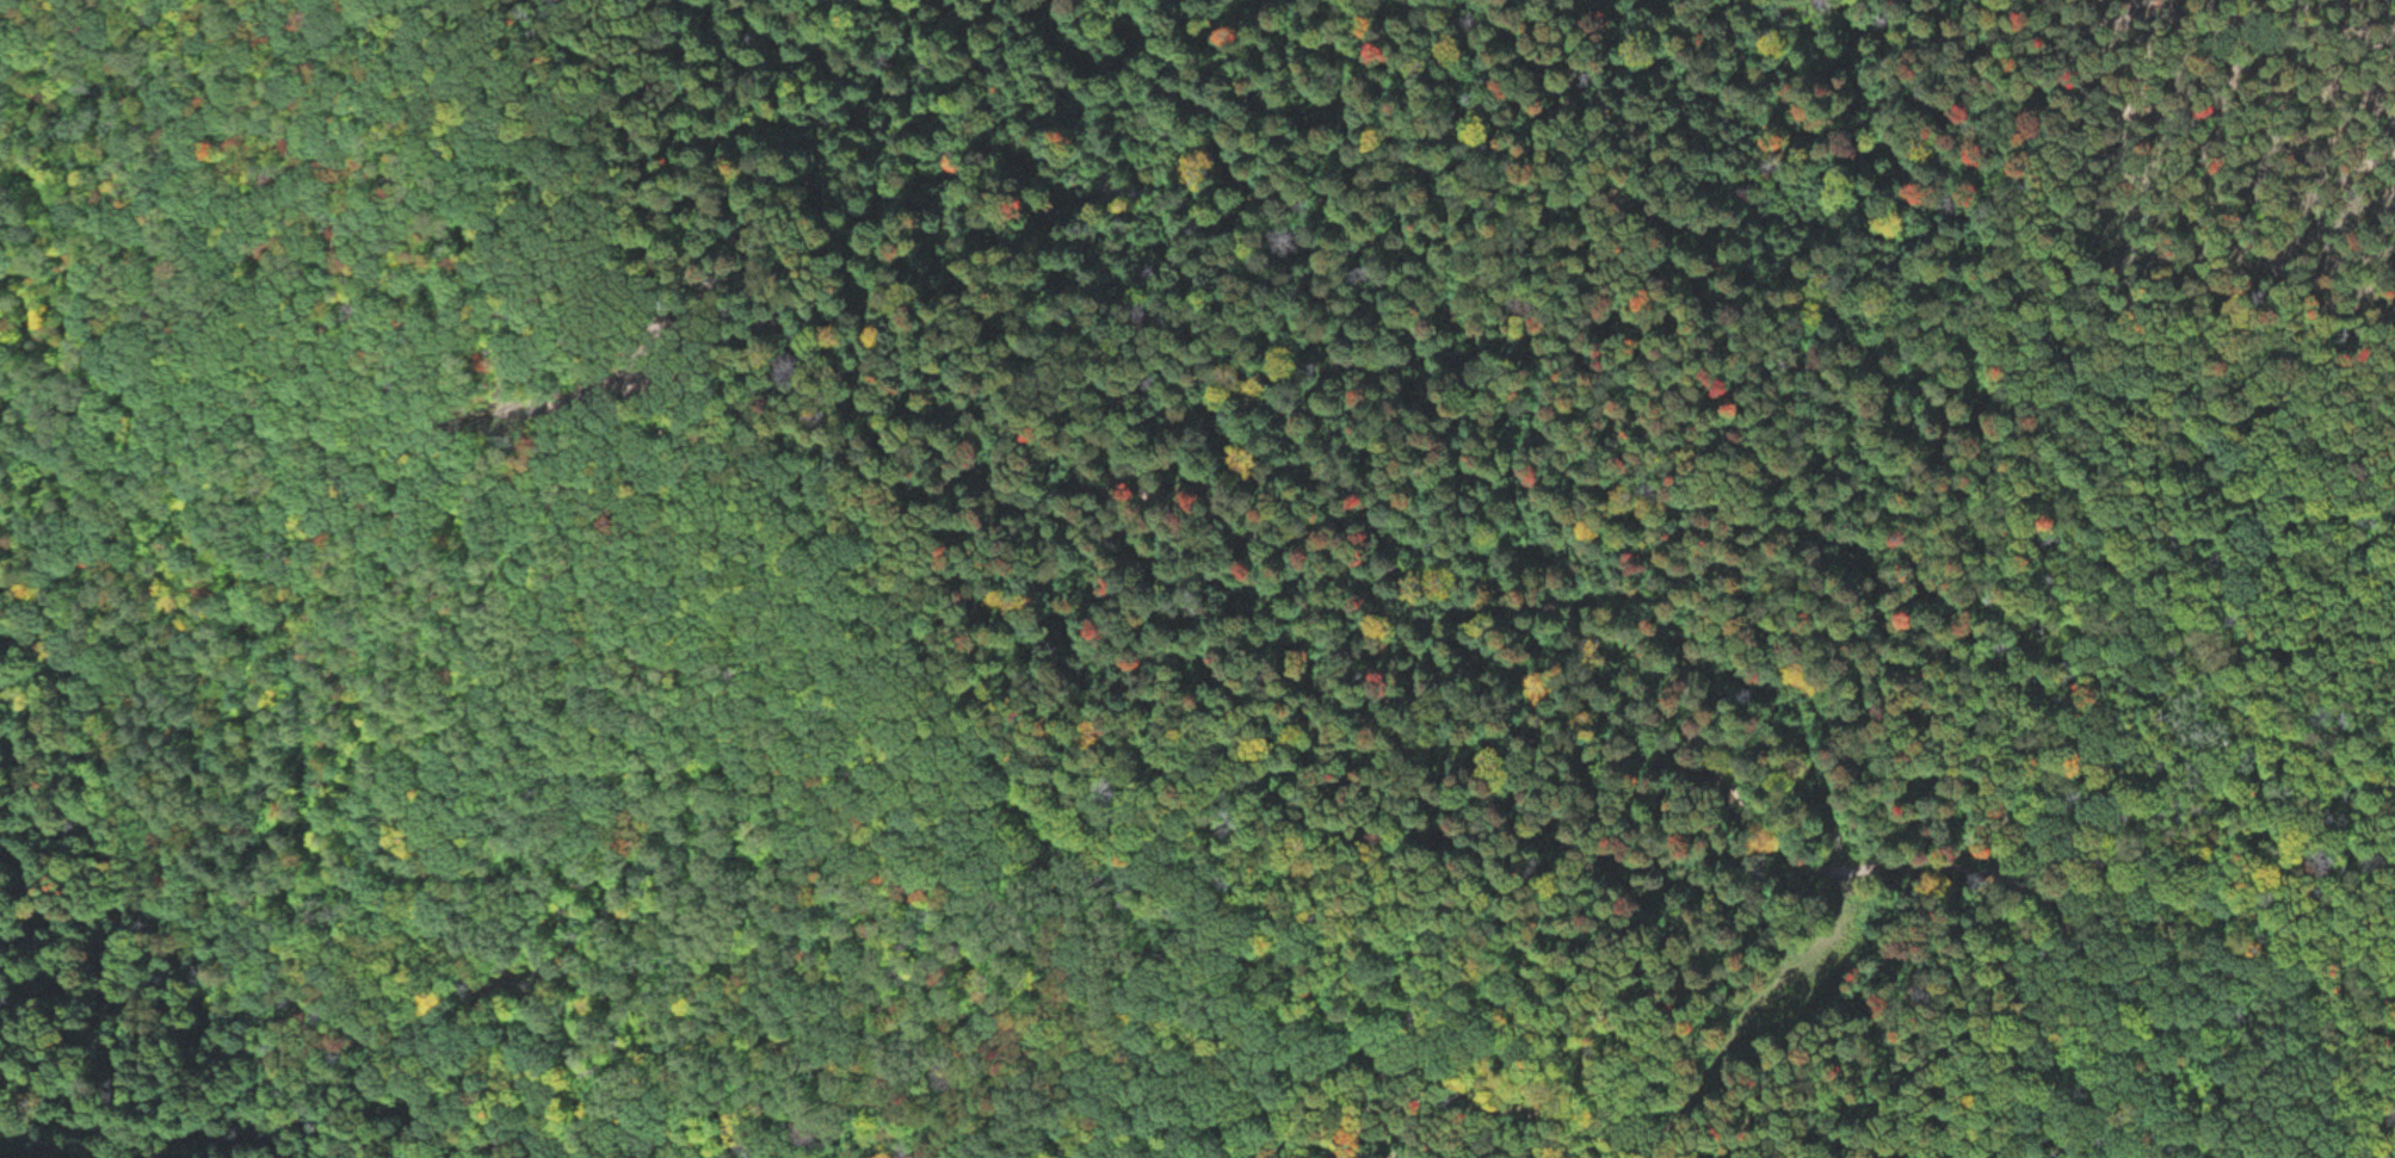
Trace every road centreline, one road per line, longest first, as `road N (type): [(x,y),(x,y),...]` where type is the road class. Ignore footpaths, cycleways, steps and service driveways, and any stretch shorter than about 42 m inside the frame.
road 1 (track): [(1918,0),(2027,67),(2066,112),(2053,367),(2037,429),(2031,546),(2007,688),(2011,855),(2051,914),(2047,1036),(2018,1157)]

